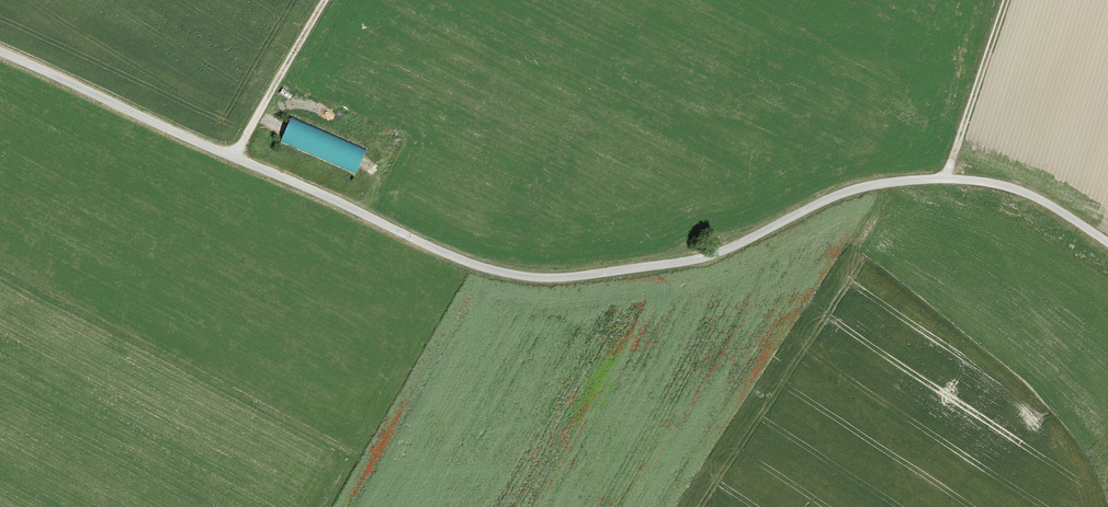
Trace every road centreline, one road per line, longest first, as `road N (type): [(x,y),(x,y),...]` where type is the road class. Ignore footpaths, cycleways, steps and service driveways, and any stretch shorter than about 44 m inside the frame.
road 1 (unclassified): [(1107,245),(1047,203),(1003,185),(921,179),(847,192),(685,261),(562,277),(514,275),(450,255),(0,54)]
road 2 (track): [(944,178),(1006,0)]
road 3 (track): [(323,0),(234,157)]

